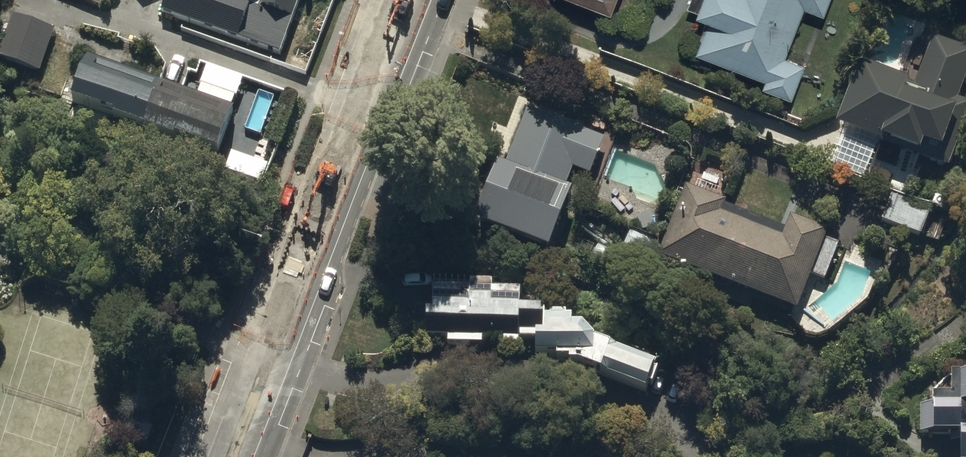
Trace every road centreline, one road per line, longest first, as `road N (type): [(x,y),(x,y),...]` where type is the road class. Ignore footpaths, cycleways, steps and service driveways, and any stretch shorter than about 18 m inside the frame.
road 1 (tertiary): [(230,456),(406,0)]

